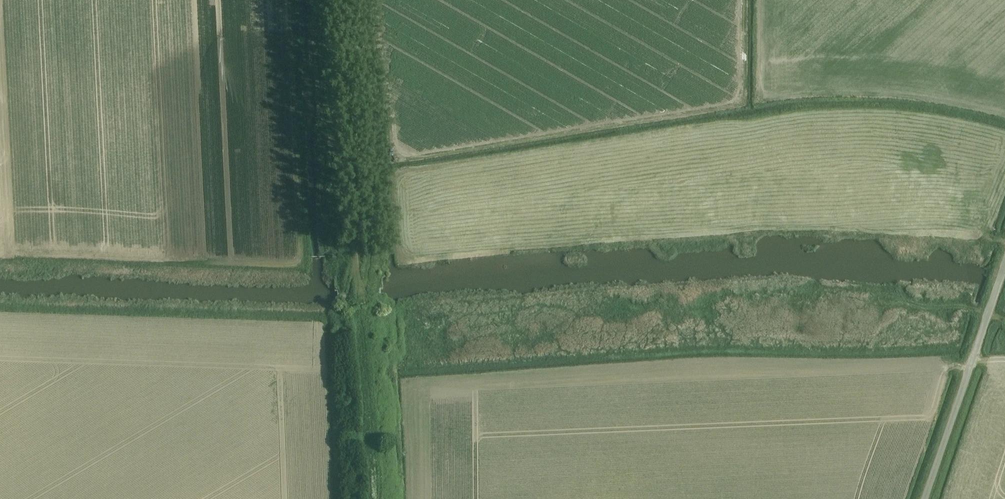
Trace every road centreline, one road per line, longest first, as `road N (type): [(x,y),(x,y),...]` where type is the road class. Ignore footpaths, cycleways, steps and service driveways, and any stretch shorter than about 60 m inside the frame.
road 1 (unclassified): [(924,498),(1004,268)]

